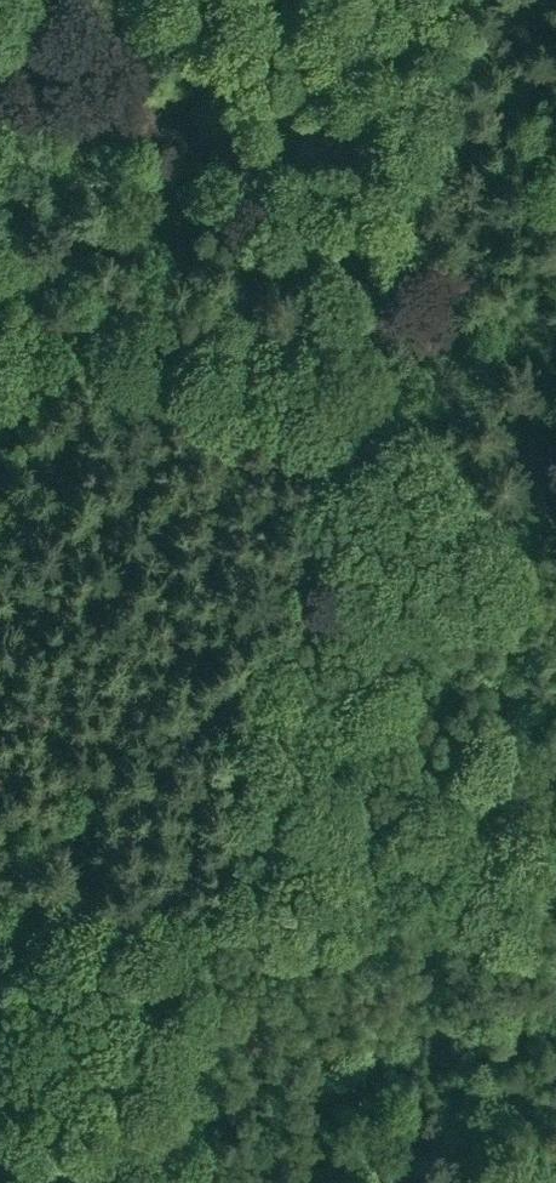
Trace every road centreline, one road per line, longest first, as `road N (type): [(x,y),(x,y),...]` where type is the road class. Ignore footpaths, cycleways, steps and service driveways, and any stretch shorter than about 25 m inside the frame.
road 1 (track): [(555,627),(111,64)]

